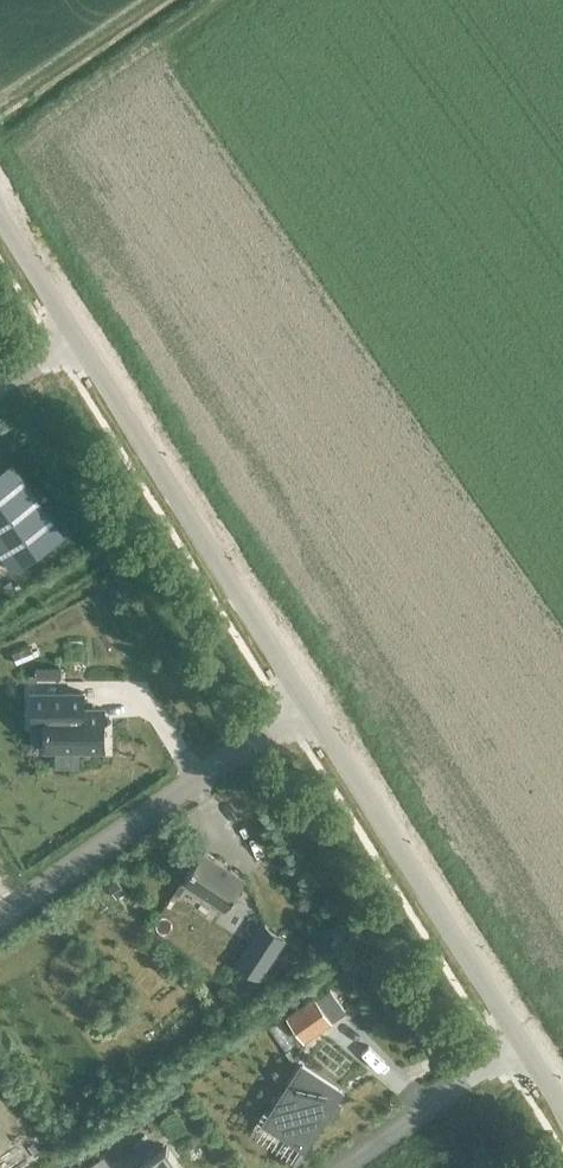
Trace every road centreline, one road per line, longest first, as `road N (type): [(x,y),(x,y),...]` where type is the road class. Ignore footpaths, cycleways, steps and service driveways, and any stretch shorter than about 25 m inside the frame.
road 1 (tertiary): [(309,702),(76,337)]
road 2 (tertiary): [(525,1046),(309,702)]
road 3 (residential): [(309,702),(0,922)]
road 4 (residential): [(525,1046),(347,1167)]
road 5 (tertiary): [(76,337),(0,215)]

